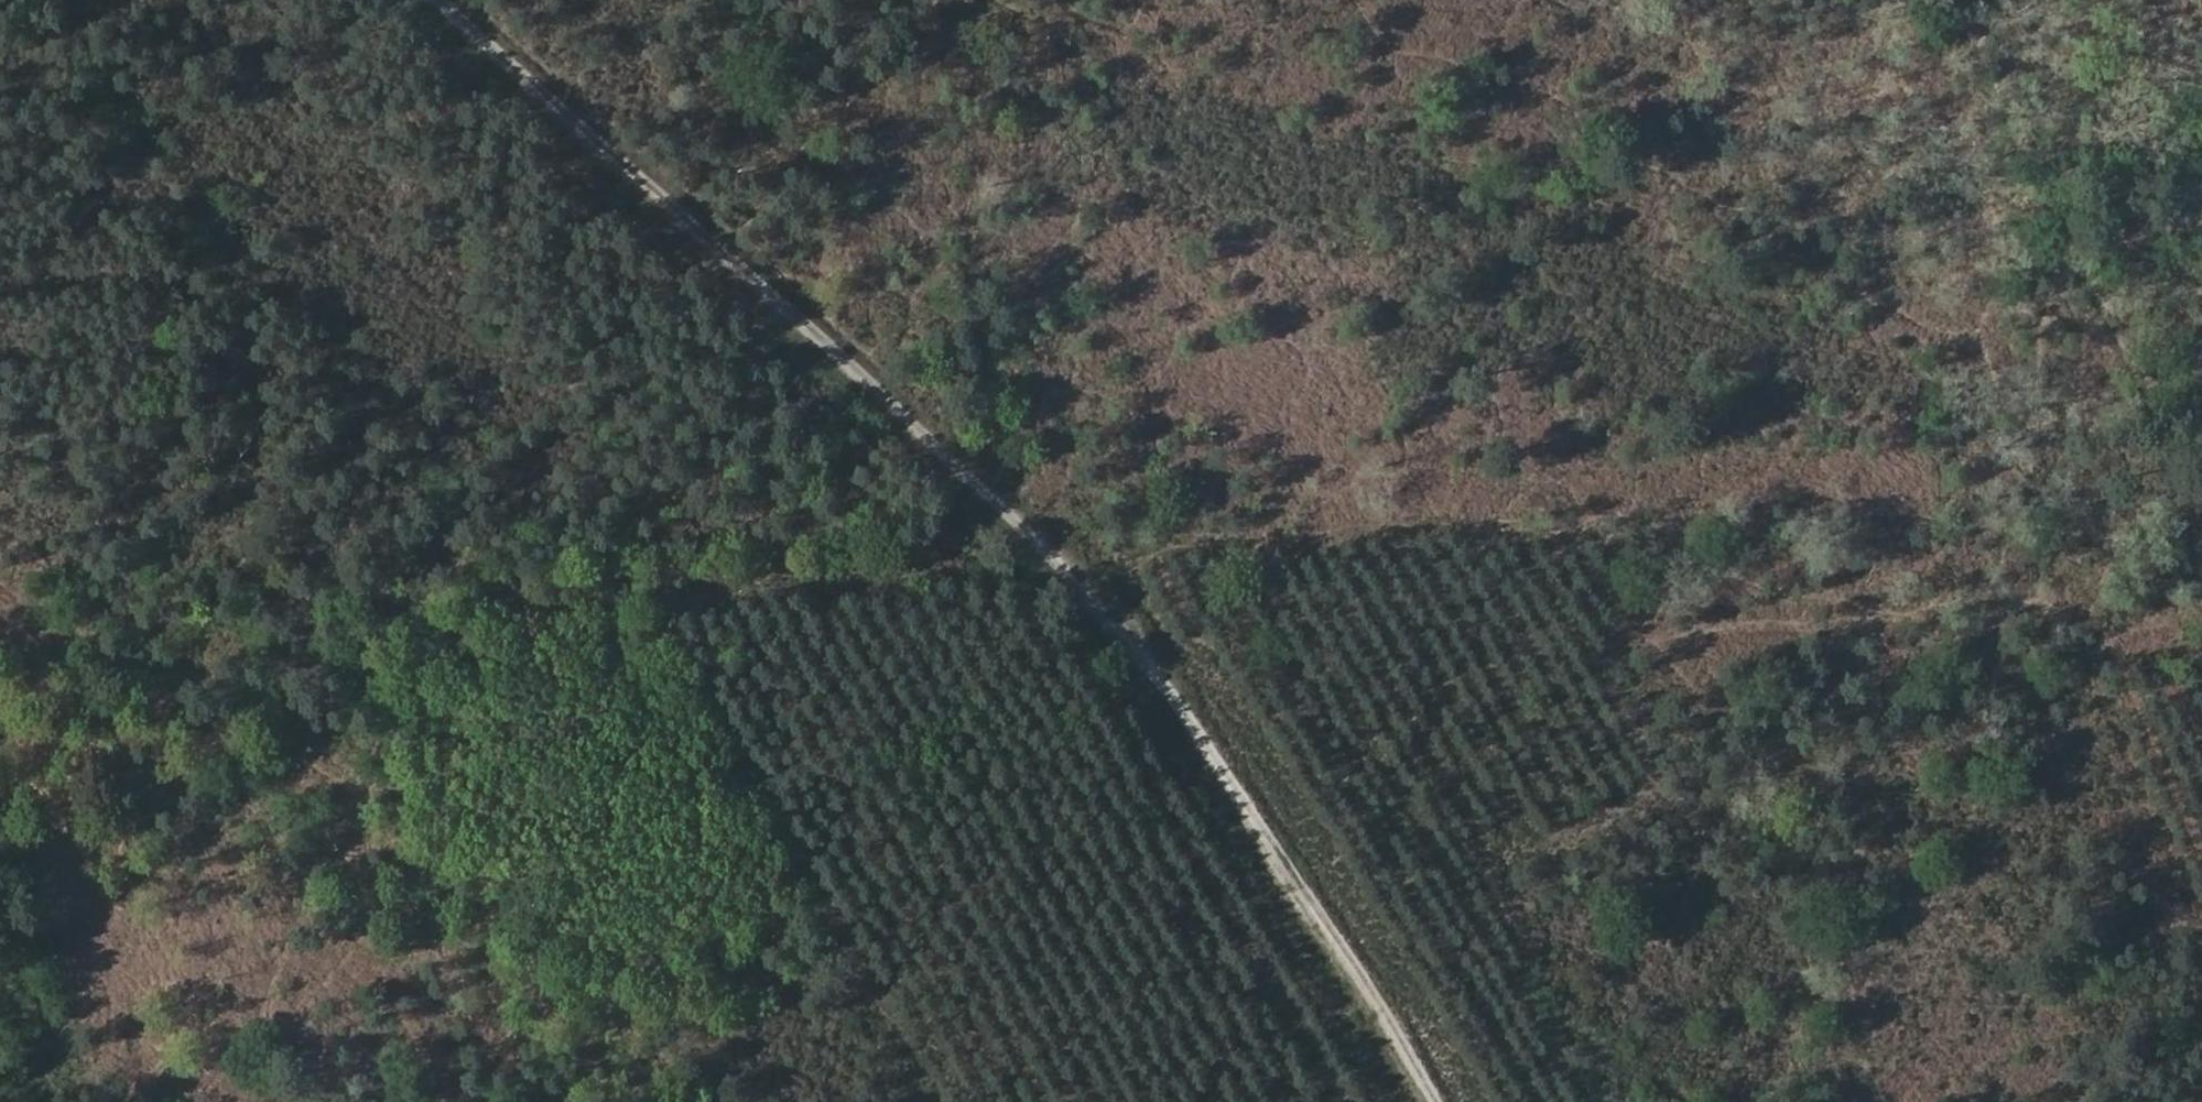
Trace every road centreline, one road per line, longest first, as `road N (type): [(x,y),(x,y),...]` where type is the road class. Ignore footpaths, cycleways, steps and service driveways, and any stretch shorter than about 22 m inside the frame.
road 1 (track): [(419,0),(931,444),(1393,1101)]

